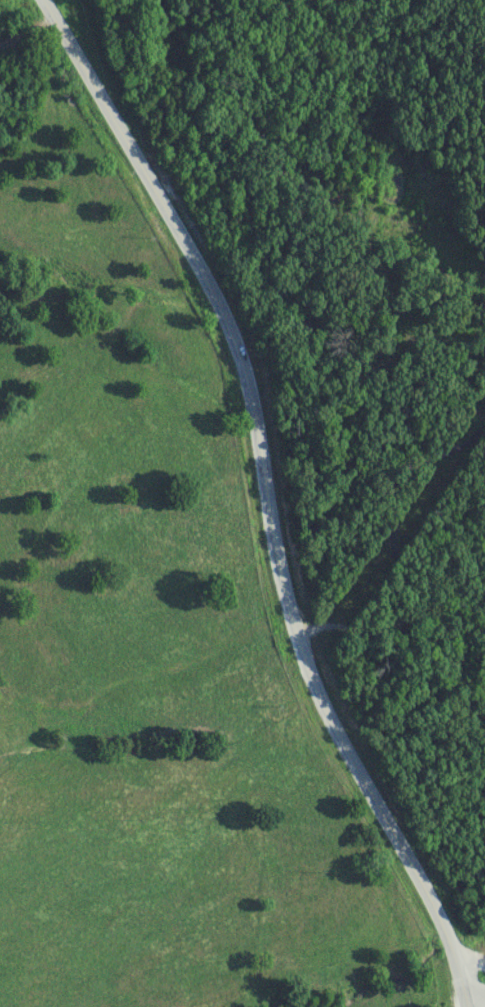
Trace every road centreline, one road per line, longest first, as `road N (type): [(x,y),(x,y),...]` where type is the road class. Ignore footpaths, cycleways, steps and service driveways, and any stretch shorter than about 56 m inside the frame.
road 1 (secondary): [(470,1006),(425,881),(323,702),(296,636),(247,377),(228,325),(45,0)]
road 2 (residential): [(296,636),(327,627),(480,403),(484,380)]

